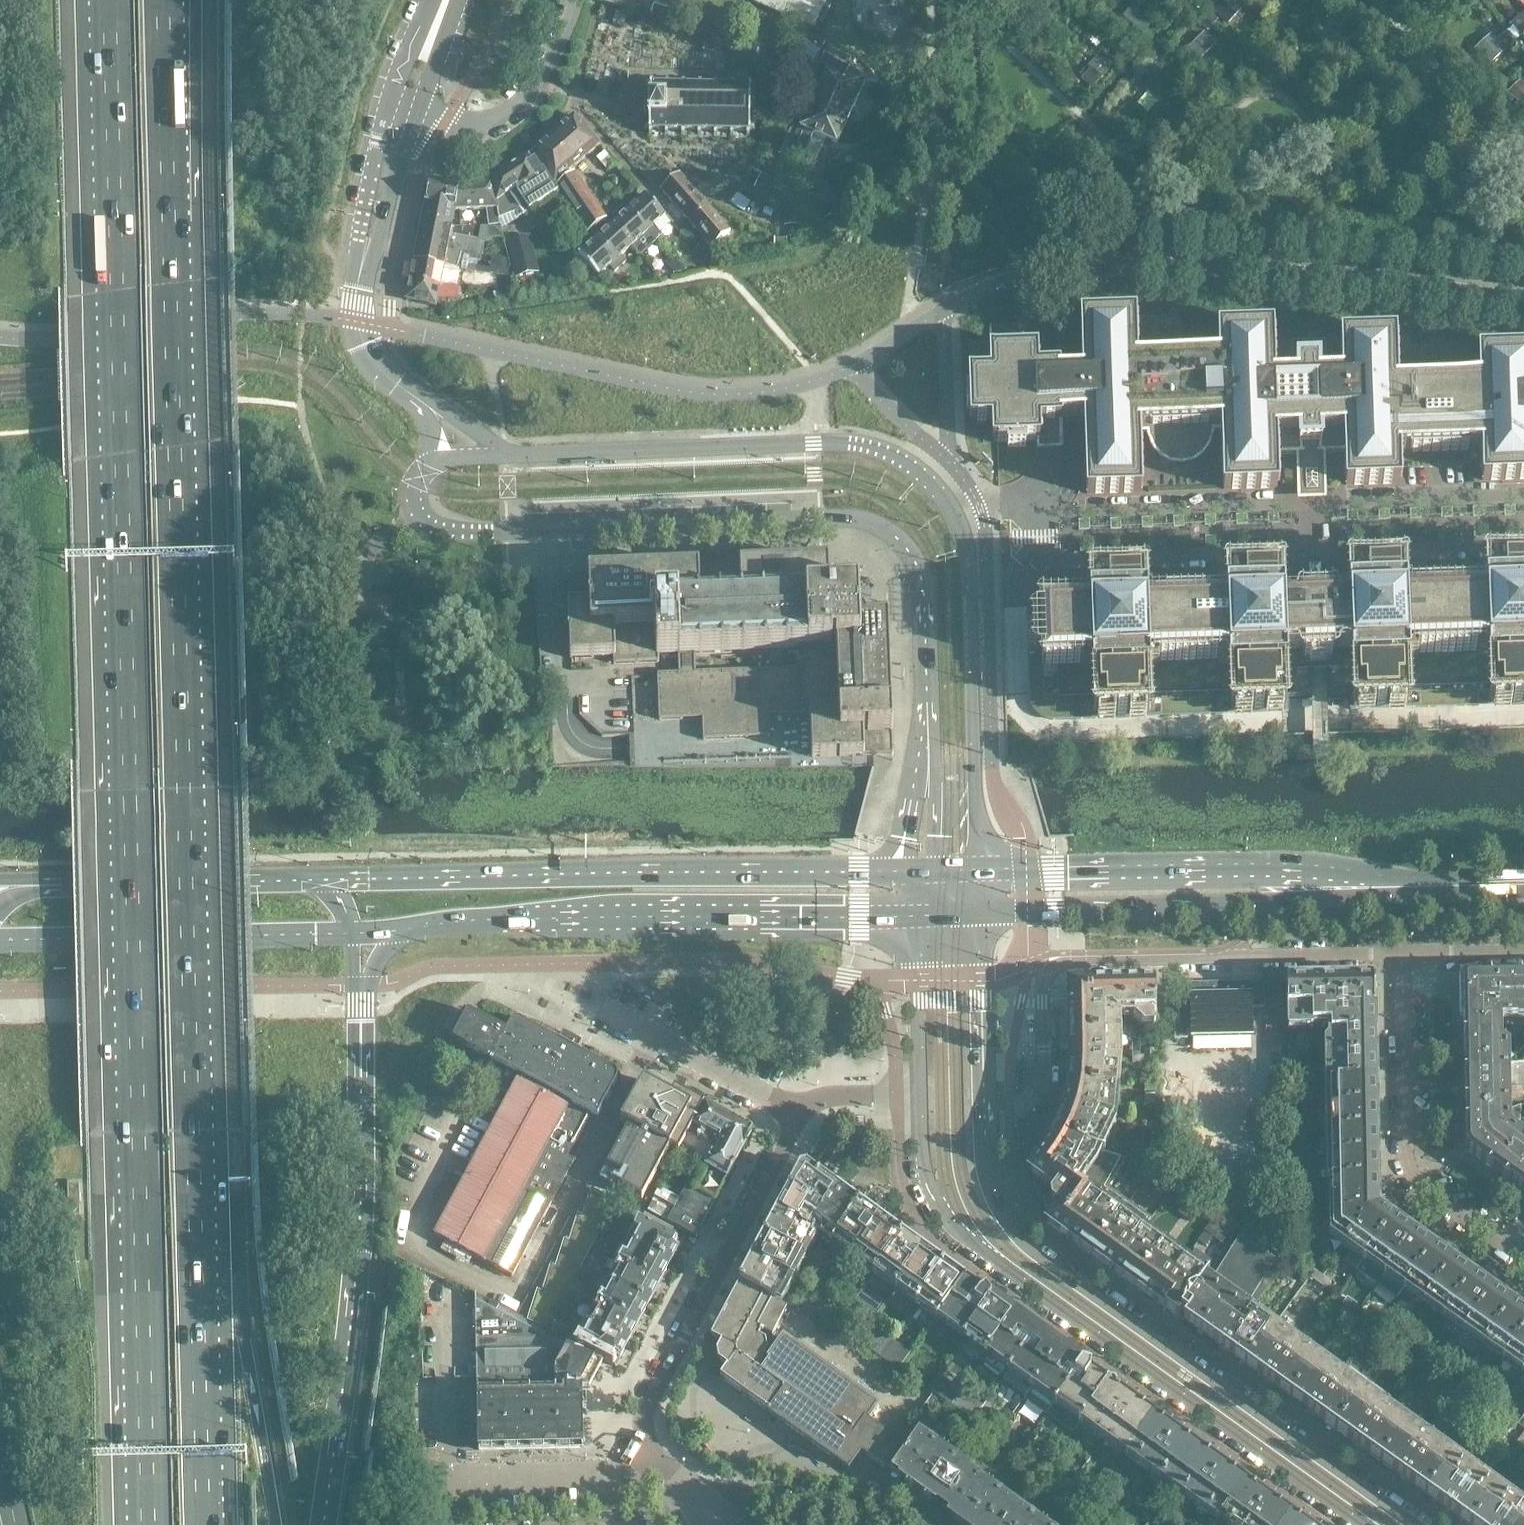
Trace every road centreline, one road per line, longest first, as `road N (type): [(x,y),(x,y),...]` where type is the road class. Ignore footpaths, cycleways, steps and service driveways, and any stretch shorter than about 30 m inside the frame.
road 1 (motorway): [(203,1524),(162,0)]
road 2 (motorway): [(109,0),(148,1524)]
road 3 (tertiary): [(434,460),(416,483),(414,510),(420,524),(444,534),(857,522),(892,535),(907,549),(921,586),(926,872)]
road 4 (tertiary): [(975,872),(967,561),(956,519),(918,470),(859,446),(508,454)]
road 5 (secondary): [(926,872),(318,876)]
road 6 (residential): [(987,1149),(1009,1112),(1043,1082),(1045,975),(1058,962),(1399,952)]
road 7 (motorway): [(324,1524),(358,1235),(361,981)]
road 8 (secondary): [(406,927),(923,914)]
road 9 (secondary): [(1448,885),(1321,872),(975,872)]
road 10 (secondary): [(976,912),(1340,902),(1448,885)]
road 11 (tertiary): [(1384,1524),(1012,1259)]
road 12 (residential): [(797,1111),(648,1404),(650,1464)]
road 13 (residential): [(1399,952),(1409,1171),(1523,1255)]
road 14 (primary): [(0,936),(353,930)]
road 15 (tertiary): [(414,396),(370,358),(357,321),(395,133)]
road 16 (primary): [(318,876),(62,880)]
road 17 (residential): [(395,133),(474,128),(503,114),(540,81),(576,0)]
road 18 (tertiary): [(987,1149),(976,912)]
road 19 (residential): [(797,1111),(599,1011)]
road 20 (residential): [(446,1472),(650,1464)]
road 21 (tertiary): [(920,1094),(928,1182),(1012,1259)]
road 22 (tertiary): [(923,914),(920,1094)]
road 23 (residential): [(716,1498),(750,1493),(880,1524)]
road 24 (tertiary): [(395,133),(447,0)]
road 25 (residential): [(920,1094),(845,1094),(797,1111)]
road 26 (residential): [(1399,952),(1523,949)]

